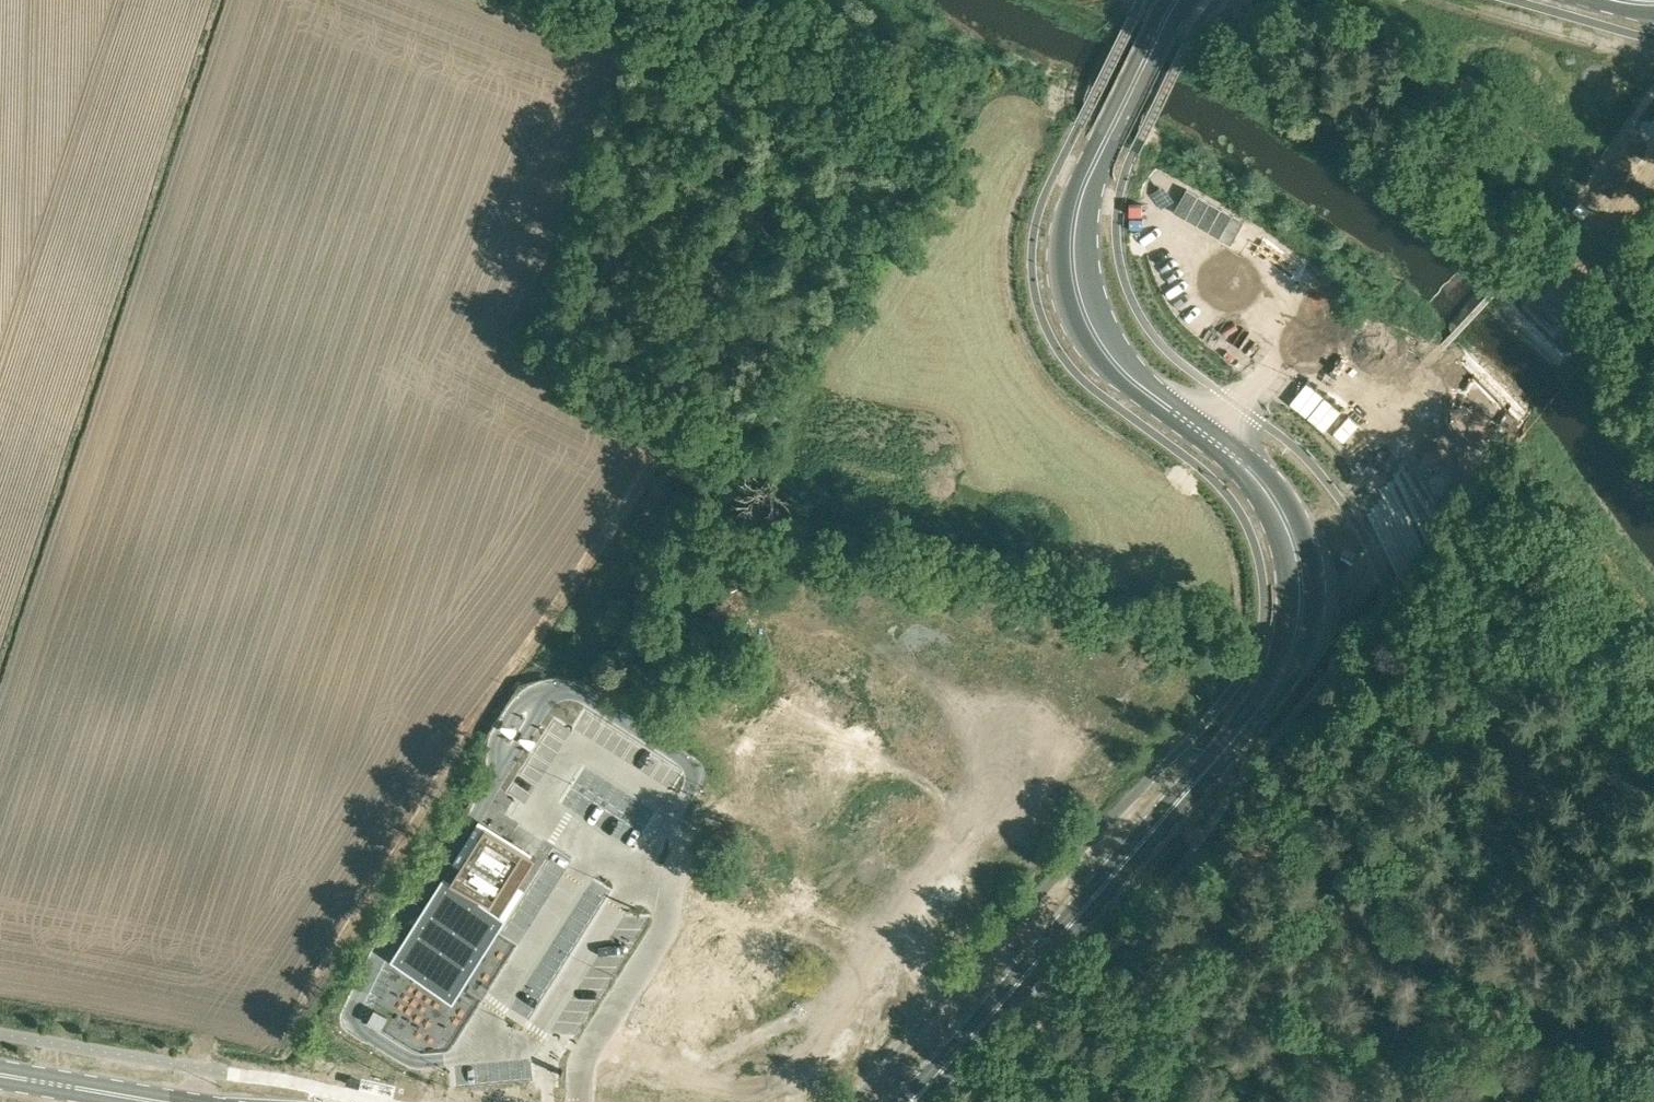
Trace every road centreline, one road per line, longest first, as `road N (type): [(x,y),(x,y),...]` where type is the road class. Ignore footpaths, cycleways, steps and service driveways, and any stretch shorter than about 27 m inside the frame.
road 1 (secondary): [(913,1101),(1337,615),(1653,150)]
road 2 (track): [(1062,0),(1257,97),(1463,241)]
road 3 (secondary): [(182,1101),(0,1073)]

